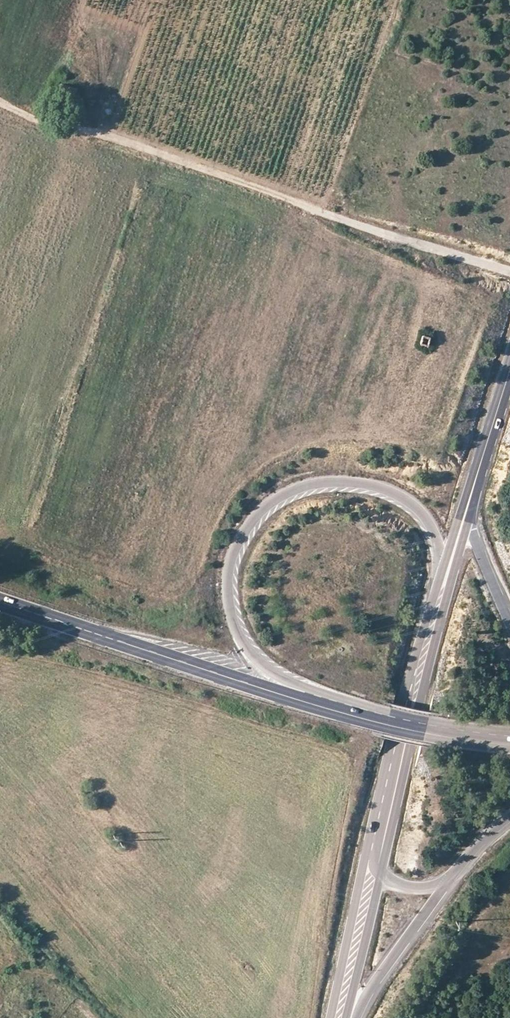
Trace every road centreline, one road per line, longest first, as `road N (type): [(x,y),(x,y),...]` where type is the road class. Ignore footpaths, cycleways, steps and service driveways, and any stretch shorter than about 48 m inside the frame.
road 1 (primary): [(374,718),(292,682),(245,643),(226,591),(237,542),(272,502),(295,492),(319,484),(377,489),(403,501),(431,532),(438,550),(432,595)]
road 2 (track): [(509,275),(0,104)]
road 3 (primary): [(0,603),(374,718)]
road 4 (tertiary): [(380,875),(417,700),(468,522)]
road 5 (tertiary): [(432,595),(370,841)]
road 6 (tertiary): [(495,408),(432,595)]
road 7 (tertiary): [(370,841),(329,1017)]
road 8 (primary): [(357,1017),(460,870)]
road 9 (tertiary): [(346,1017),(380,875)]

